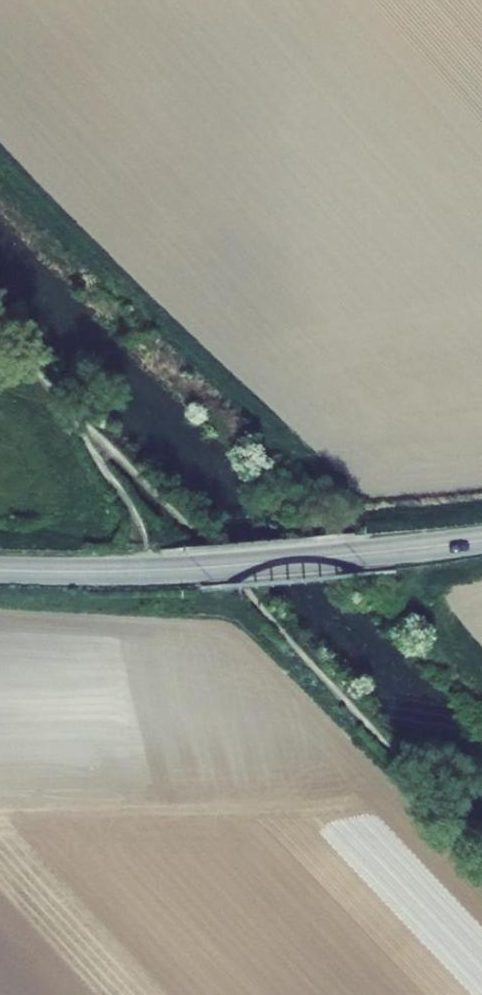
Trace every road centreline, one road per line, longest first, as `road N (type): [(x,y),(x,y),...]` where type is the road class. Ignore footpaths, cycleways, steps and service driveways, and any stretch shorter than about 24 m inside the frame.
road 1 (tertiary): [(481,539),(173,567),(0,567)]

